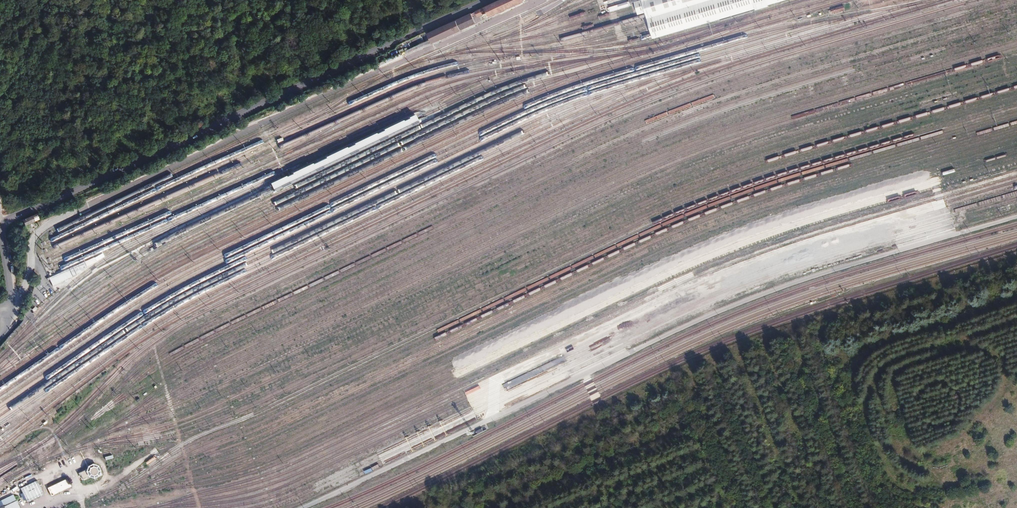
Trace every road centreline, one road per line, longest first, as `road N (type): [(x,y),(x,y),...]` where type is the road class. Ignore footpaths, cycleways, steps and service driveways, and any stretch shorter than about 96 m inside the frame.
road 1 (tertiary): [(487,0),(10,219),(2,231),(10,291)]

